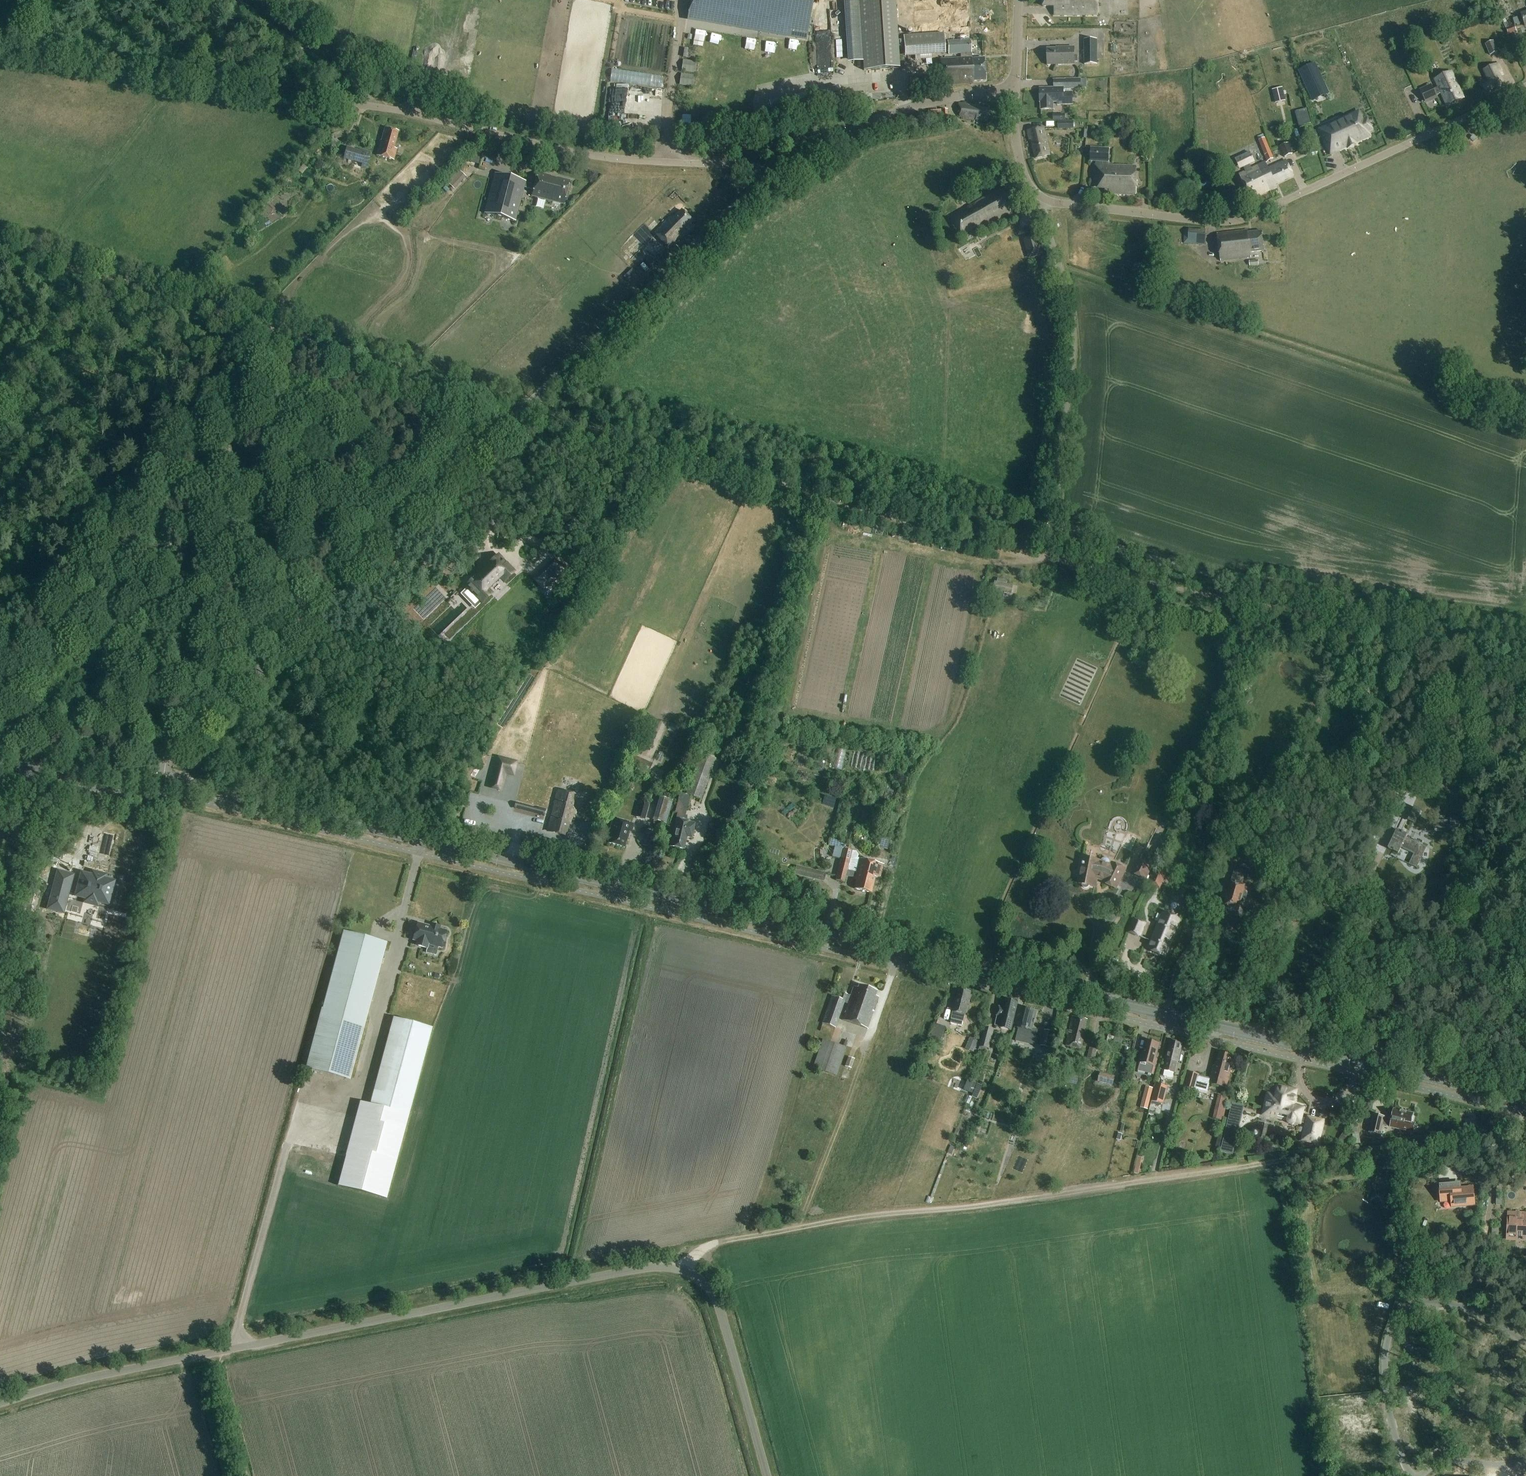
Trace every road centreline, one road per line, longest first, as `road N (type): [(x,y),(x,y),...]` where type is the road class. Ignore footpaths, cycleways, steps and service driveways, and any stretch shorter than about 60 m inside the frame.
road 1 (secondary): [(1525,1099),(163,781)]
road 2 (unclassified): [(767,1475),(718,1303),(693,1273),(666,1266),(89,1379),(0,1404)]
road 3 (unclassified): [(163,781),(171,756),(769,177)]
road 4 (unclassified): [(0,45),(378,105),(582,154),(746,166),(769,177)]
road 5 (track): [(685,1269),(714,1245),(830,1221),(1277,1162)]
road 6 (unclassified): [(1047,200),(1238,219),(1525,87)]
road 7 (track): [(1059,264),(1525,424)]
road 8 (unclassified): [(1053,526),(1074,337),(1044,218),(1047,200)]
road 9 (track): [(1322,1475),(1277,1162)]
road 10 (unclassified): [(769,177),(819,145),(907,108),(1016,88)]
road 11 (track): [(1277,1162),(1497,1132),(1520,1113)]
road 12 (track): [(240,0),(378,105)]
road 13 (secondary): [(0,766),(163,781)]
road 14 (track): [(245,1475),(214,1353)]
road 15 (unclassified): [(1047,200),(1020,161),(1016,88)]

